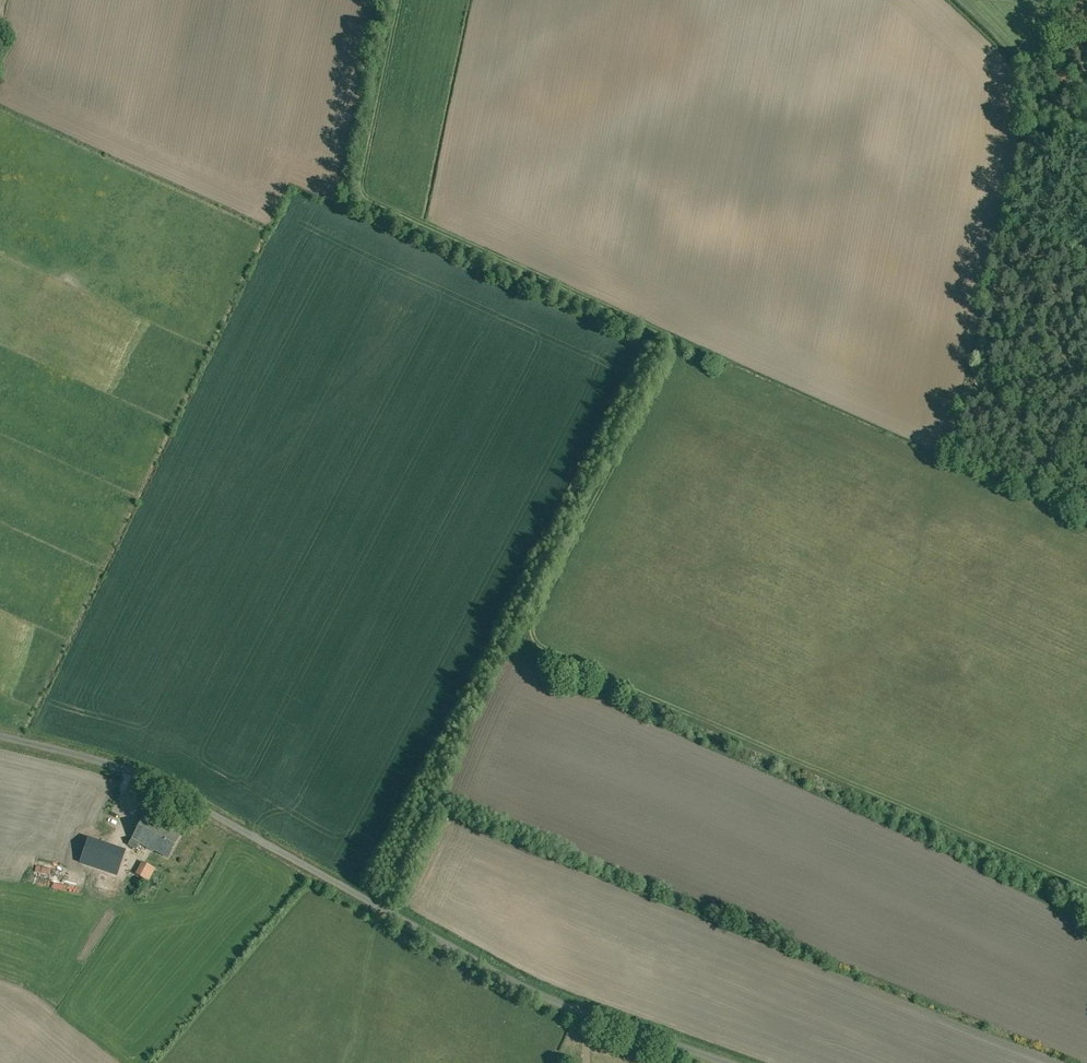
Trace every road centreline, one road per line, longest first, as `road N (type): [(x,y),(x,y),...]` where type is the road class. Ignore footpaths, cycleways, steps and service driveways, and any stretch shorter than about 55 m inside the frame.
road 1 (unclassified): [(725,1062),(518,984),(147,778),(0,736)]

